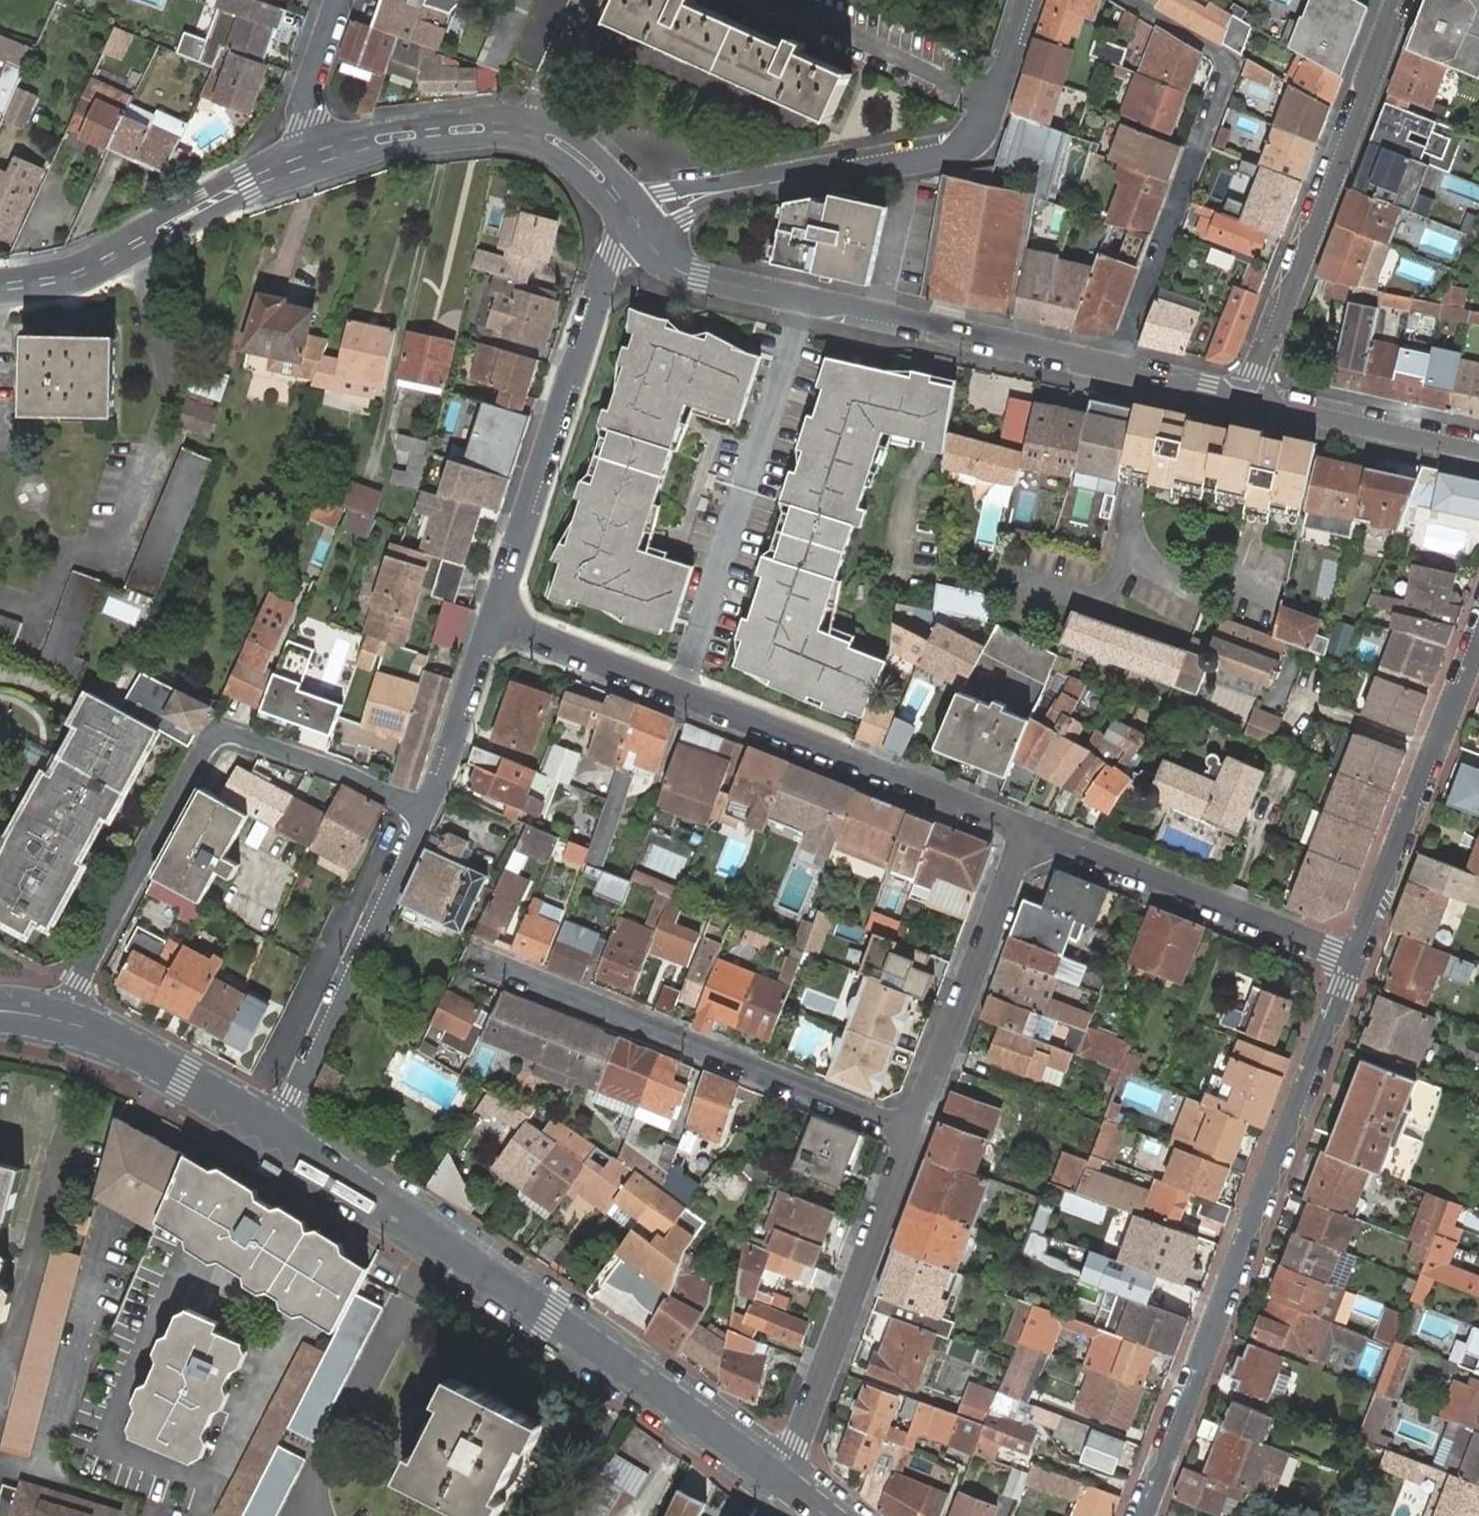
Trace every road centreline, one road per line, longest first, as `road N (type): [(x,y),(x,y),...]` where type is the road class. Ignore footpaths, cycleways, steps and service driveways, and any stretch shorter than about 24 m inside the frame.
road 1 (tertiary): [(782,1478),(278,1131)]
road 2 (residential): [(1143,1515),(1357,959)]
road 3 (residential): [(497,616),(1028,832)]
road 4 (residential): [(426,812),(345,772),(219,731),(65,1021)]
road 5 (residential): [(1120,368),(701,278),(658,256),(638,229)]
road 6 (residential): [(638,229),(703,195),(965,148),(997,103),(1033,0)]
road 7 (residential): [(488,962),(913,1131)]
road 8 (residential): [(1120,368),(1229,62),(1129,0)]
road 9 (residential): [(1399,0),(1248,400)]
road 10 (residential): [(497,616),(602,281),(638,229)]
road 11 (residential): [(782,1478),(913,1131)]
road 12 (residential): [(638,229),(583,161),(530,132),(435,132),(319,155)]
road 13 (residential): [(1028,832),(1357,959)]
road 14 (residential): [(278,1131),(426,812)]
road 15 (residential): [(319,155),(246,183),(88,271),(0,286)]
road 16 (residential): [(1357,959),(1478,635)]
road 17 (residential): [(913,1131),(1028,832)]
road 18 (tertiary): [(278,1131),(65,1021)]
road 19 (residential): [(1478,453),(1248,400)]
road 20 (residential): [(426,812),(497,616)]
road 21 (residential): [(340,0),(306,98),(319,155)]
road 22 (residential): [(1248,400),(1120,368)]

